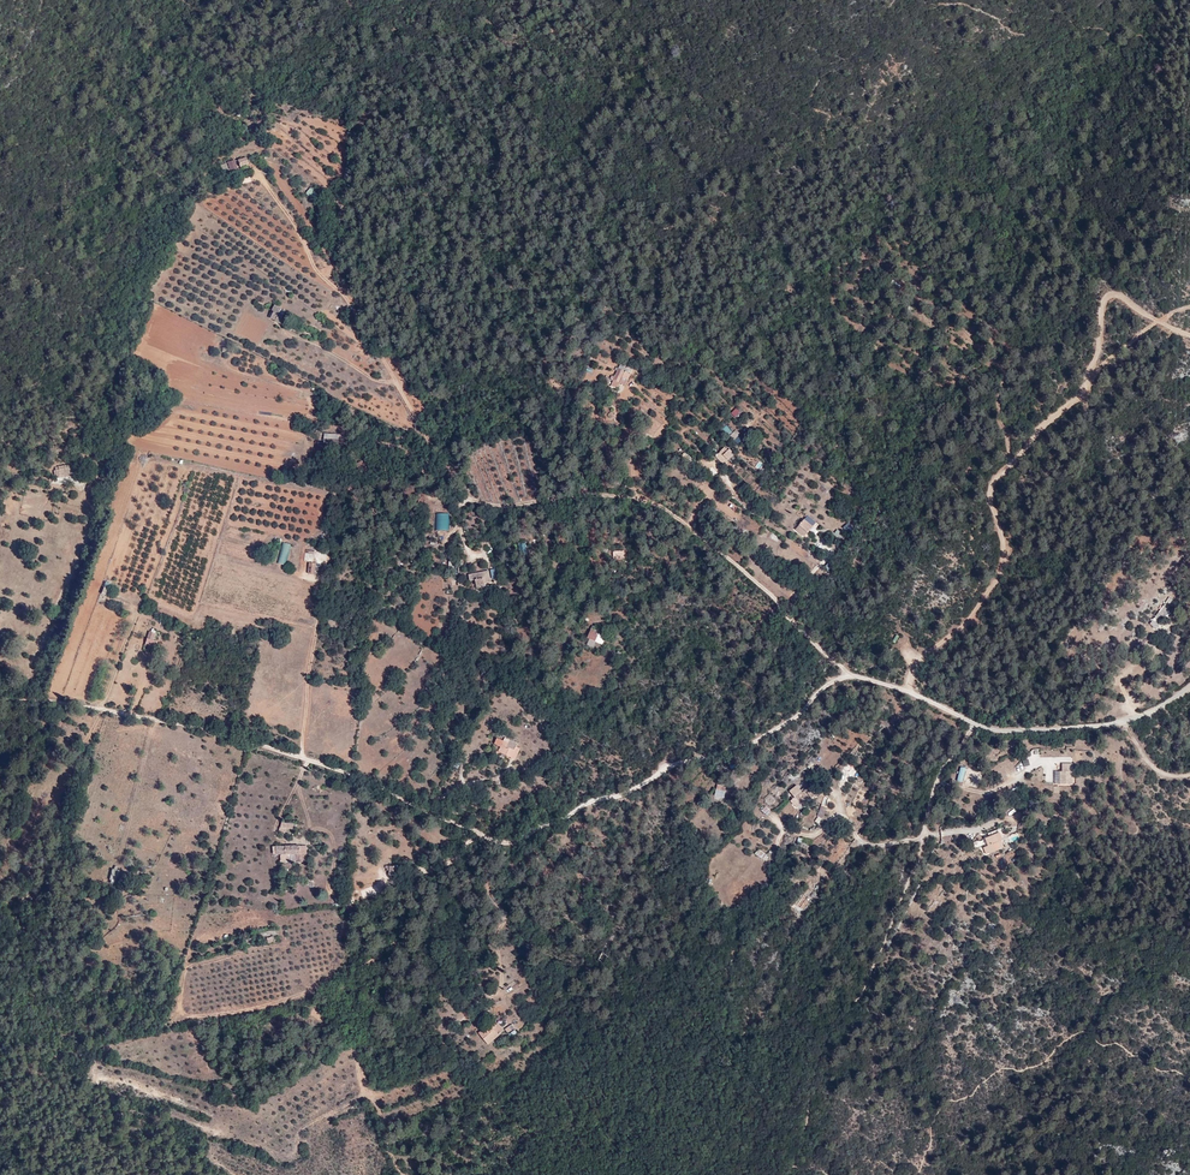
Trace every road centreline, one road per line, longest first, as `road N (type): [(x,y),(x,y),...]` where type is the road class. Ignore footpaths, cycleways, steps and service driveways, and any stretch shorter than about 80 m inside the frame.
road 1 (track): [(0,697),(190,725),(305,758),(485,837),(517,841),(666,769),(762,739),(849,676),(907,691),(914,662),(971,618),(1000,576),(1006,547),(990,496),(993,481),(1089,393),(1107,298),(1189,336)]
road 2 (track): [(340,264),(345,290),(428,441),(434,477),(474,500),(513,503),(590,492),(666,507),(776,597),(849,676)]
road 3 (track): [(263,1009),(337,990),(517,841)]
road 4 (track): [(305,758),(337,455)]
road 5 (track): [(27,699),(31,670),(83,558),(93,484)]
road 6 (residential): [(1189,684),(1129,723),(995,730),(975,723)]
road 7 (track): [(311,1000),(296,984),(286,947),(190,967)]
road 8 (residential): [(975,723),(941,772),(917,865)]
road 9 (track): [(487,872),(505,911),(496,937),(501,978),(497,993),(475,1005)]
road 10 (track): [(156,718),(122,860)]

